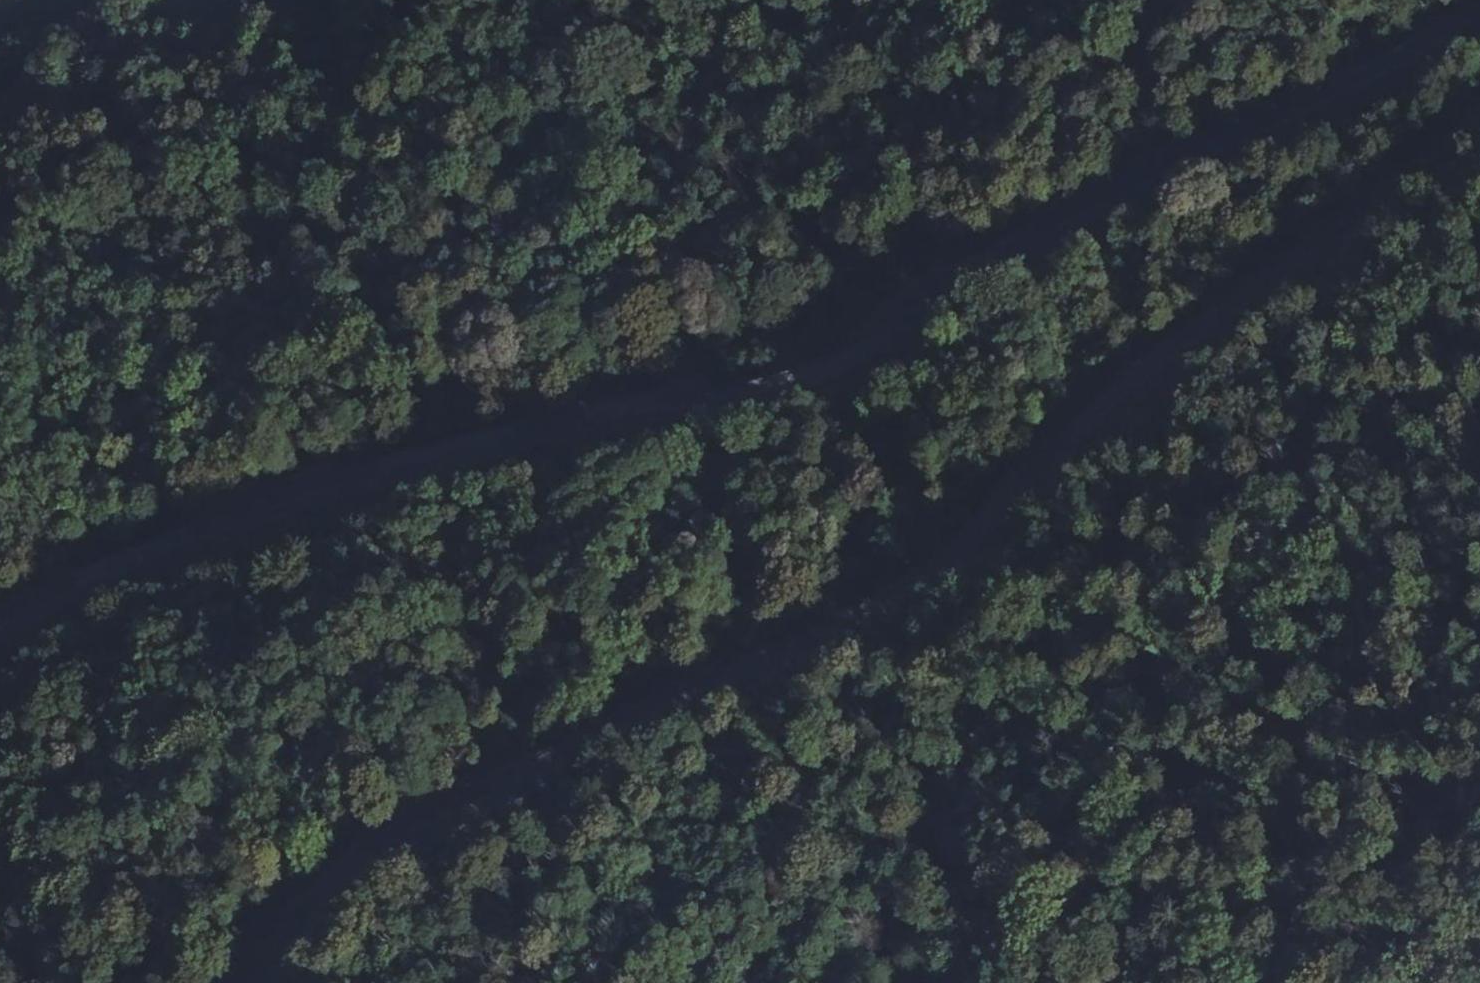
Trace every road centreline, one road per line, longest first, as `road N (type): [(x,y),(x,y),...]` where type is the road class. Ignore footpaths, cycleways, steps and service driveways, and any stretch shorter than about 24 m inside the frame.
road 1 (secondary): [(1479,17),(1315,108),(1077,216),(831,367),(713,403),(567,426),(369,476),(97,577),(0,633)]
road 2 (secondary): [(266,982),(321,904),(407,829),(821,643),(943,568),(1170,360),(1398,194),(1479,122)]

